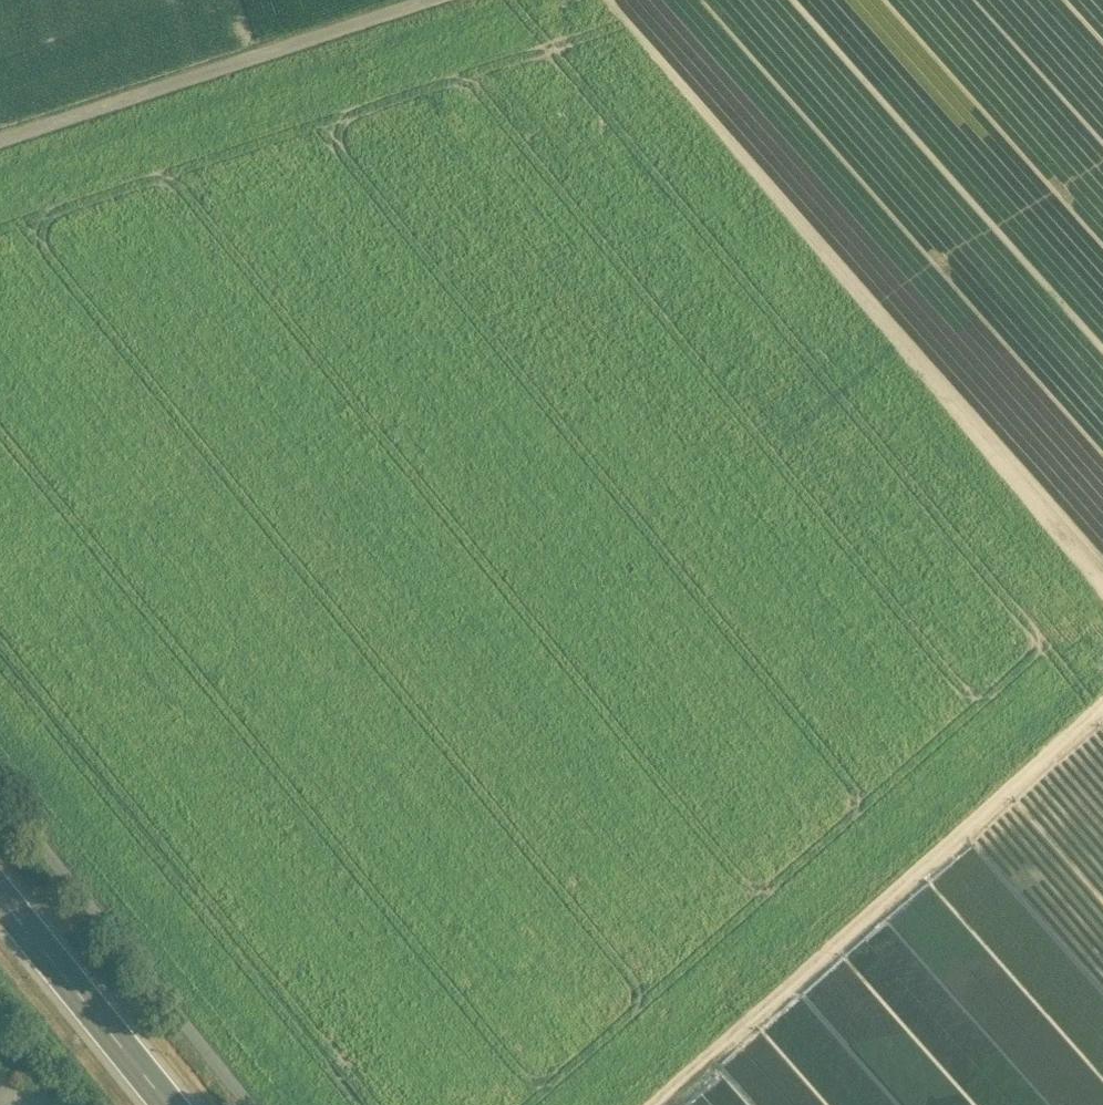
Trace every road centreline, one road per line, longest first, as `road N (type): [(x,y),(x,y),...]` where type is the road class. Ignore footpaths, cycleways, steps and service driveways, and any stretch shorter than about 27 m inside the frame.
road 1 (track): [(655,1104),(1102,707)]
road 2 (unclassified): [(0,143),(439,0)]
road 3 (track): [(245,1104),(0,798)]
road 4 (secondary): [(0,899),(165,1104)]

